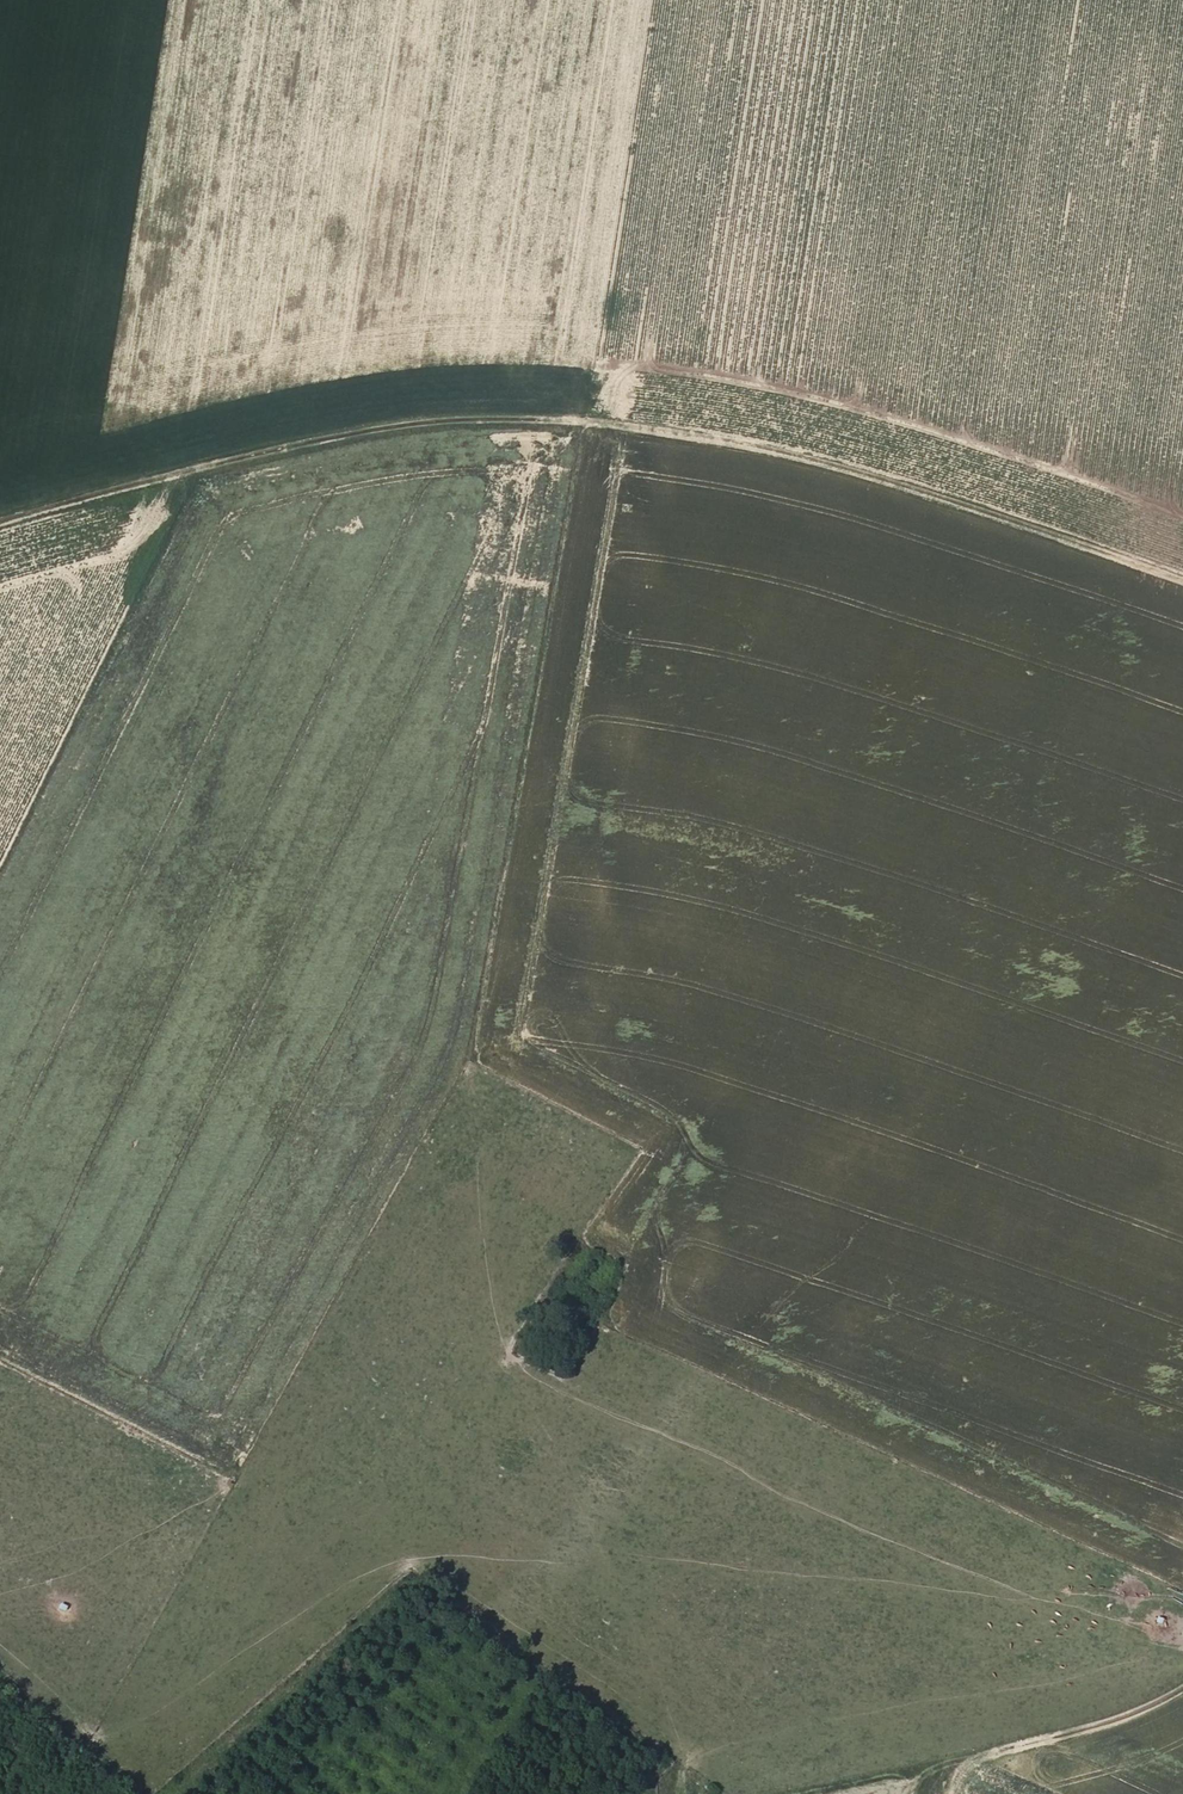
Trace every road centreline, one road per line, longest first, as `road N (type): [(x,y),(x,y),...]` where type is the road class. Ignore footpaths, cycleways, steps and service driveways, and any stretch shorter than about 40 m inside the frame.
road 1 (track): [(1182,581),(783,453),(565,420),(470,419),(344,434),(0,522)]
road 2 (track): [(1182,1685),(1112,1721),(977,1756)]

